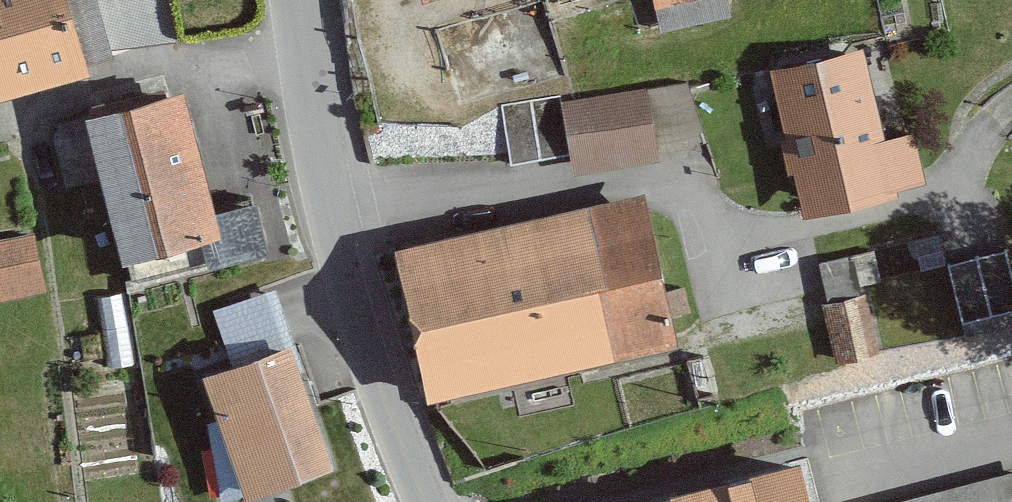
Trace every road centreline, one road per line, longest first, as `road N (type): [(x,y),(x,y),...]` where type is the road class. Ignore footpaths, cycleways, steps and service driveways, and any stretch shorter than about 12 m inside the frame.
road 1 (unclassified): [(301,0),(351,278),(427,501)]

